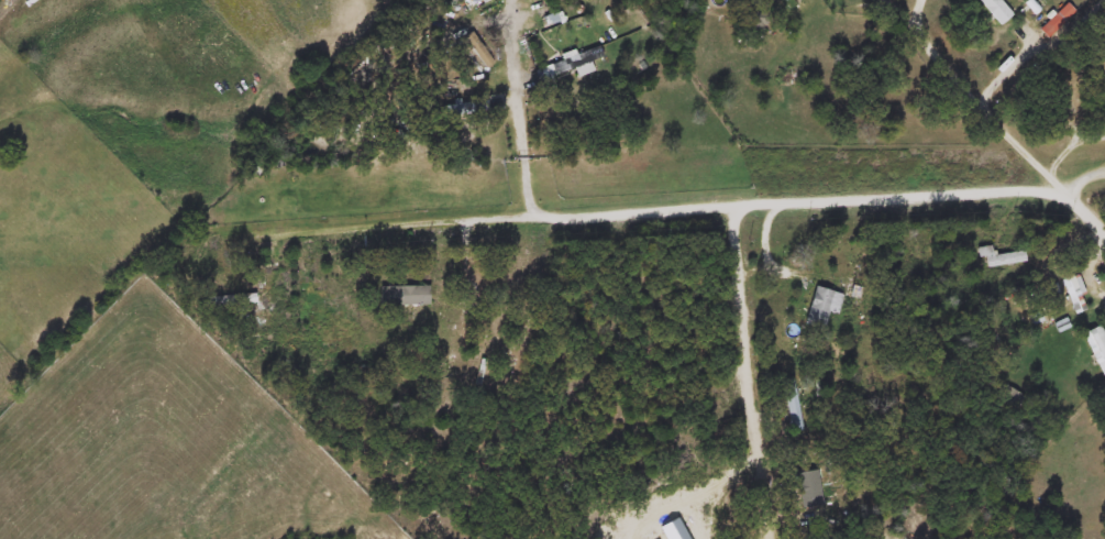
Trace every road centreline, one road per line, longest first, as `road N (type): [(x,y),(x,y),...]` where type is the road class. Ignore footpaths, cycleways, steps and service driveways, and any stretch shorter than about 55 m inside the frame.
road 1 (residential): [(734,207),(296,232)]
road 2 (residential): [(734,207),(1058,189),(1104,235)]
road 3 (residential): [(769,538),(734,207)]
road 4 (residential): [(922,0),(916,30),(1058,189),(1104,174)]
road 5 (residential): [(509,66),(532,218)]
road 6 (residential): [(827,0),(857,19),(916,30),(887,0)]

